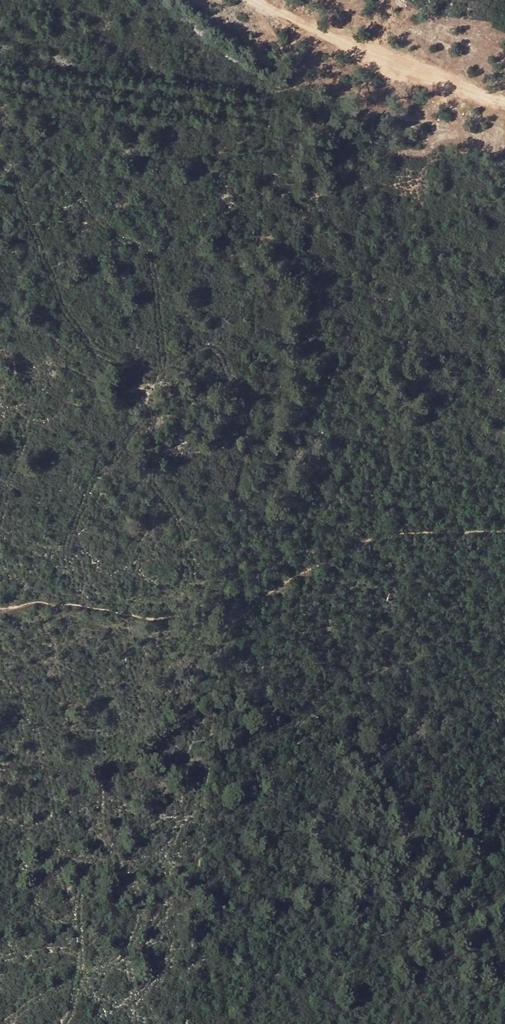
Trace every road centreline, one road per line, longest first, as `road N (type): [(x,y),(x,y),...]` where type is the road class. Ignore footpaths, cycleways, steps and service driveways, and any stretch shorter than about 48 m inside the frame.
road 1 (track): [(257,0),(355,48),(504,100)]

